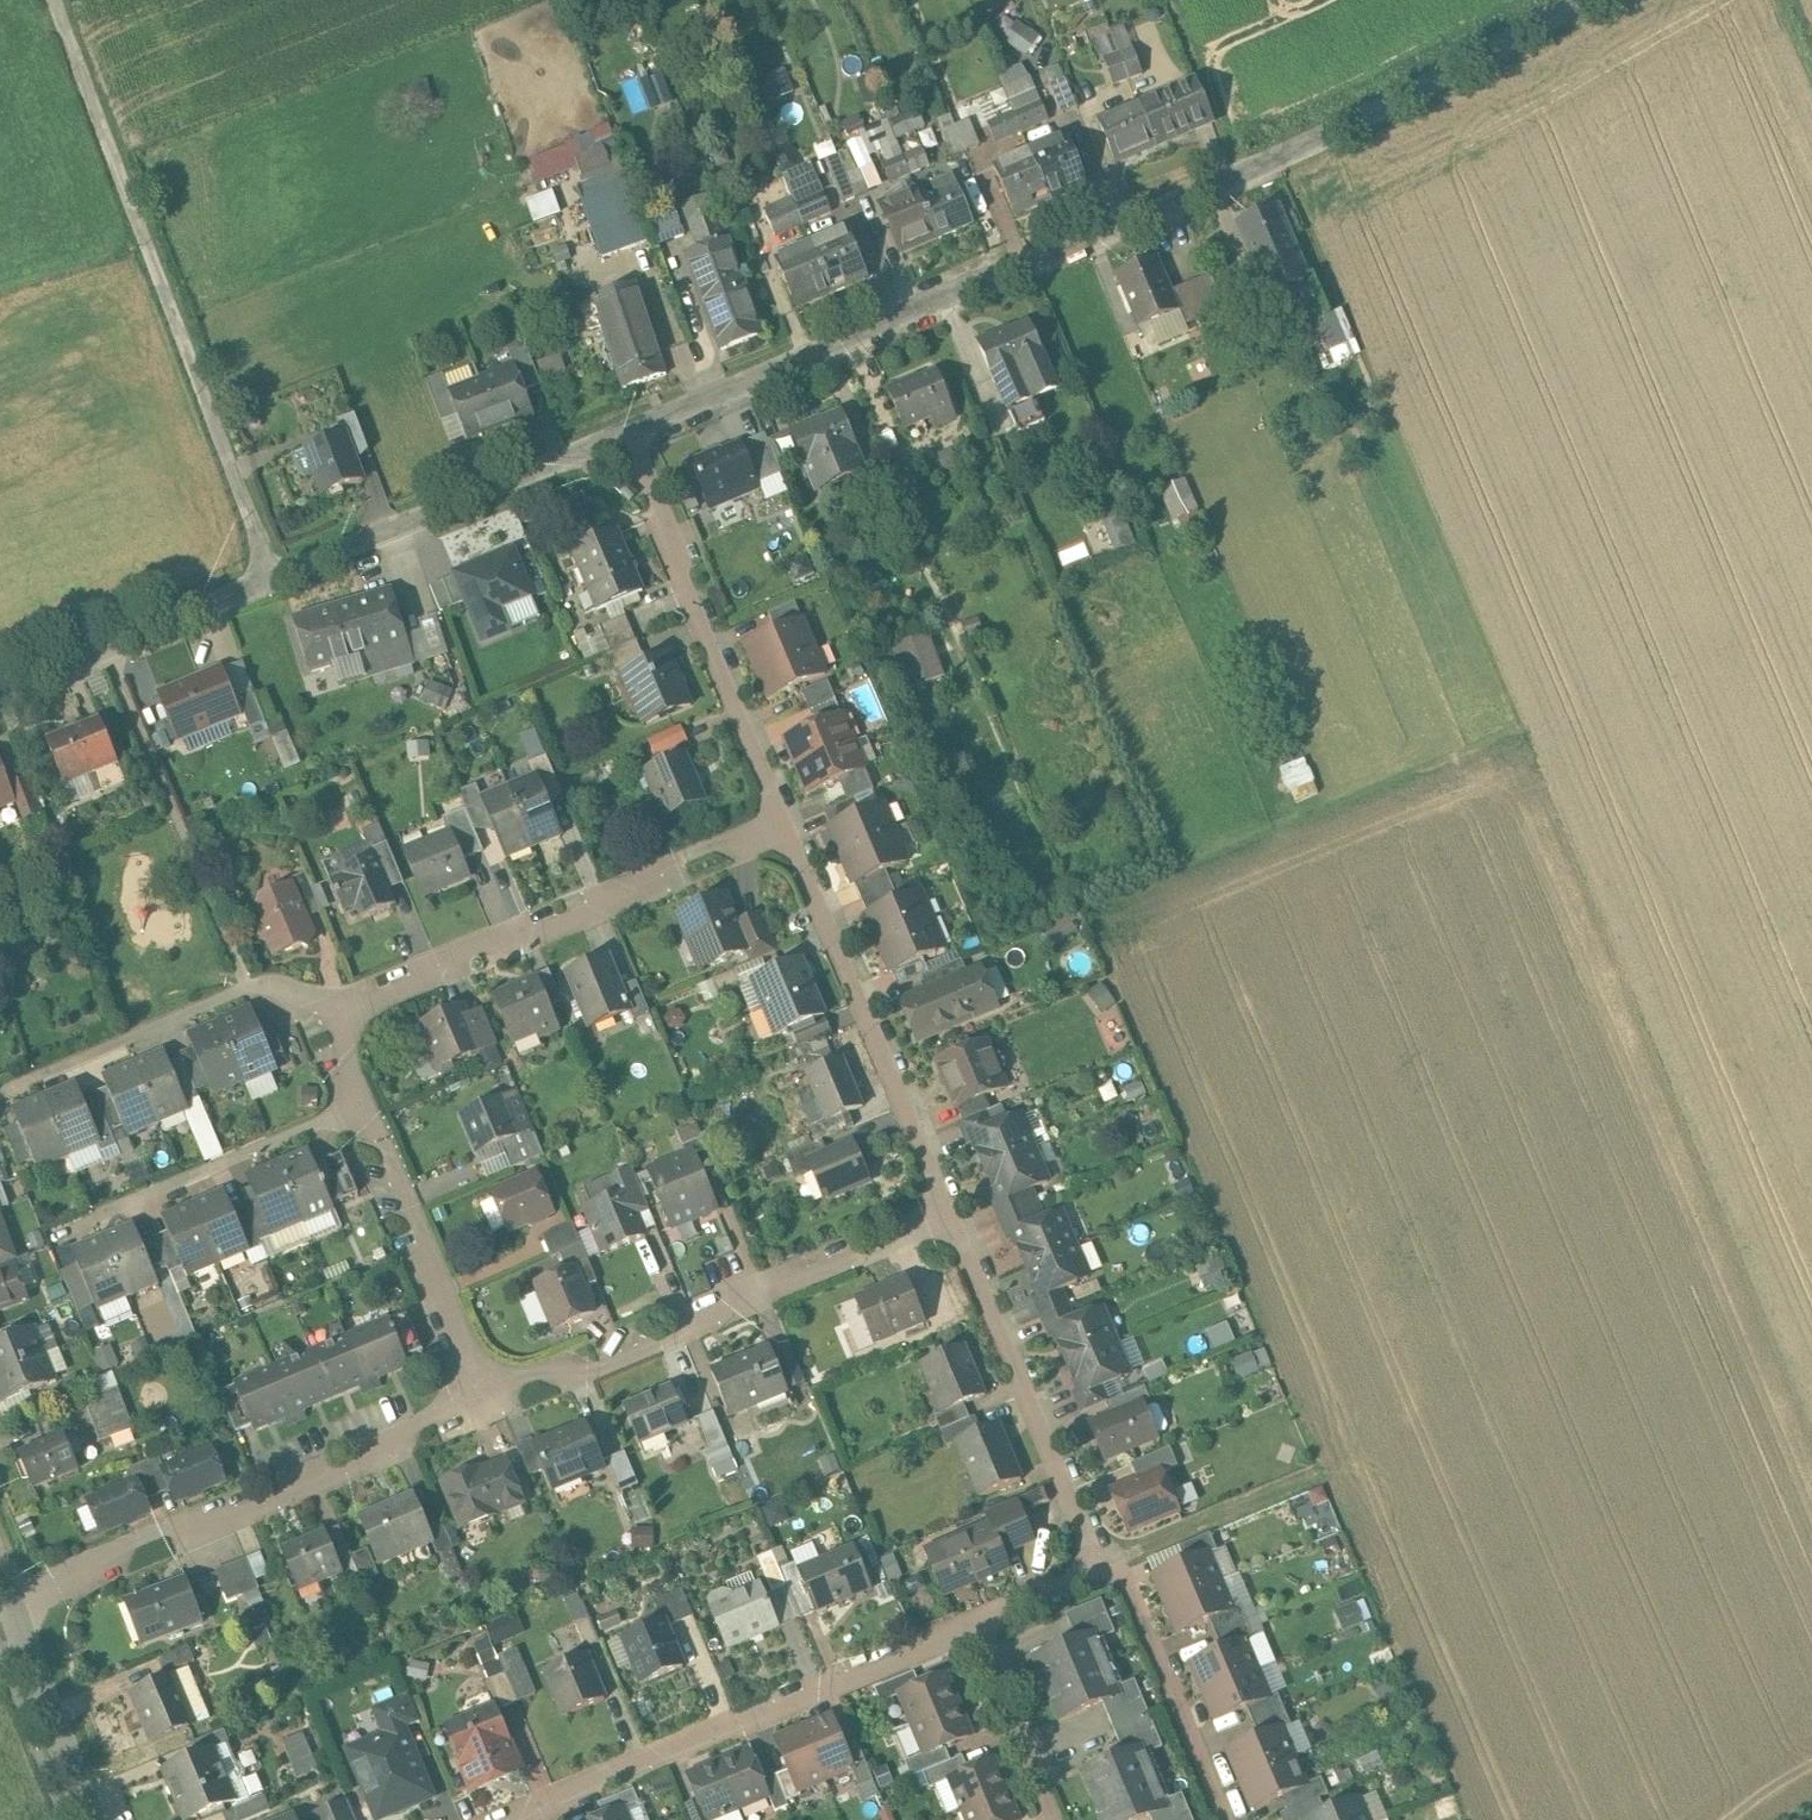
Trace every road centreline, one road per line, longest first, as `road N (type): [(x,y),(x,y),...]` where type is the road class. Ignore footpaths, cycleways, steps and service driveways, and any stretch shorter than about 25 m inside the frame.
road 1 (unclassified): [(633,431),(1264,169),(1586,0)]
road 2 (unclassified): [(275,577),(55,0)]
road 3 (residential): [(10,1603),(481,1403)]
road 4 (residential): [(481,1403),(956,1220)]
road 5 (residential): [(336,1019),(789,824)]
road 6 (residential): [(969,1624),(529,1809)]
road 7 (residential): [(789,824),(956,1220)]
road 8 (residential): [(633,431),(789,824)]
road 9 (unclassified): [(275,577),(633,431)]
road 10 (residential): [(956,1220),(1101,1564)]
road 11 (residential): [(481,1403),(359,1109)]
road 12 (unclassified): [(0,691),(108,653),(275,577)]
road 13 (residential): [(1101,1564),(1124,1576),(1231,1819)]
road 14 (residential): [(69,1062),(251,986),(285,988),(336,1019)]
road 15 (residential): [(359,1109),(105,1212)]
road 16 (unclassified): [(98,1819),(10,1603)]
road 17 (residential): [(1049,1819),(969,1624)]
road 18 (residential): [(1101,1564),(969,1624)]

